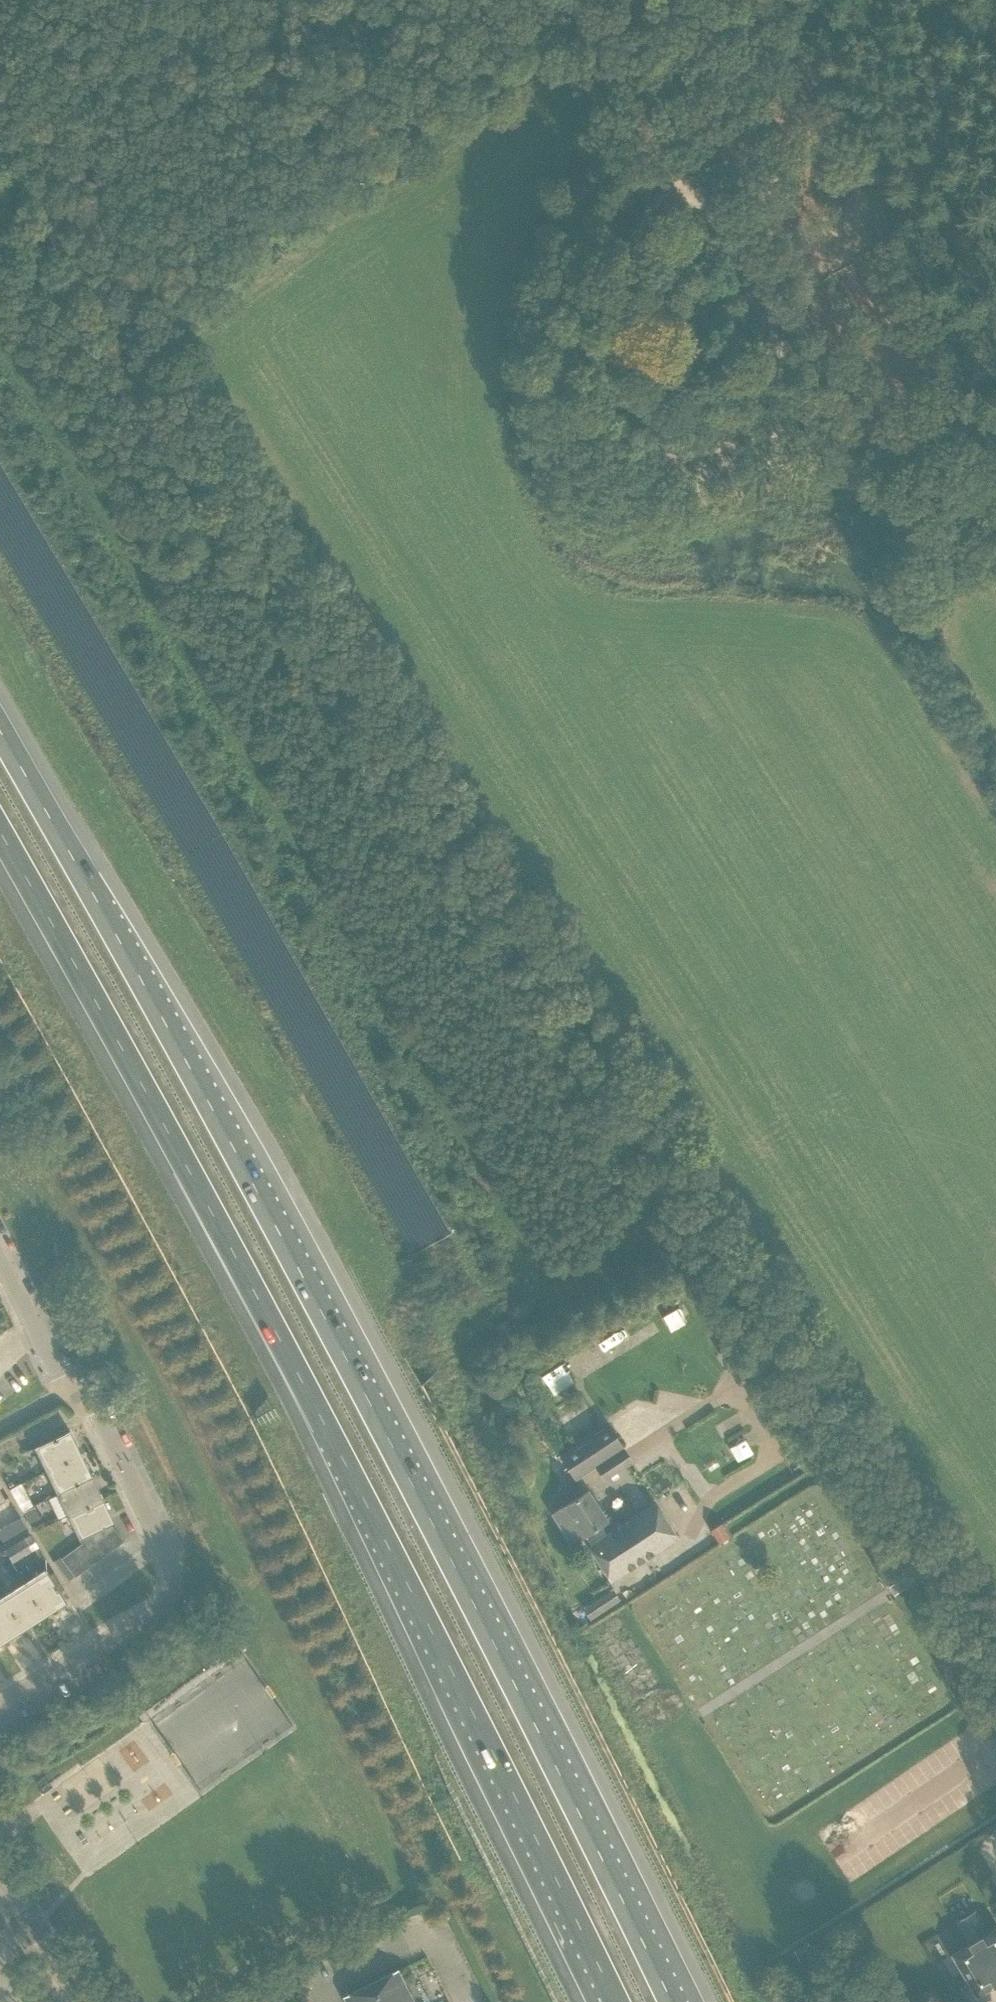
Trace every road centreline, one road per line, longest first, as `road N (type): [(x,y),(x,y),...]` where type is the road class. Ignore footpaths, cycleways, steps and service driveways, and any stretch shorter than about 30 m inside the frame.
road 1 (motorway): [(673,2001),(571,1787),(320,1300),(0,742)]
road 2 (motorway): [(0,849),(336,1448),(614,2001)]
road 3 (unclassified): [(995,1681),(717,1241)]
road 4 (unclassified): [(0,1705),(154,1616),(172,1588),(158,1535),(91,1405),(66,1388)]
road 5 (unclassified): [(83,2001),(0,1877)]
road 6 (unclassified): [(66,1388),(0,1260)]

